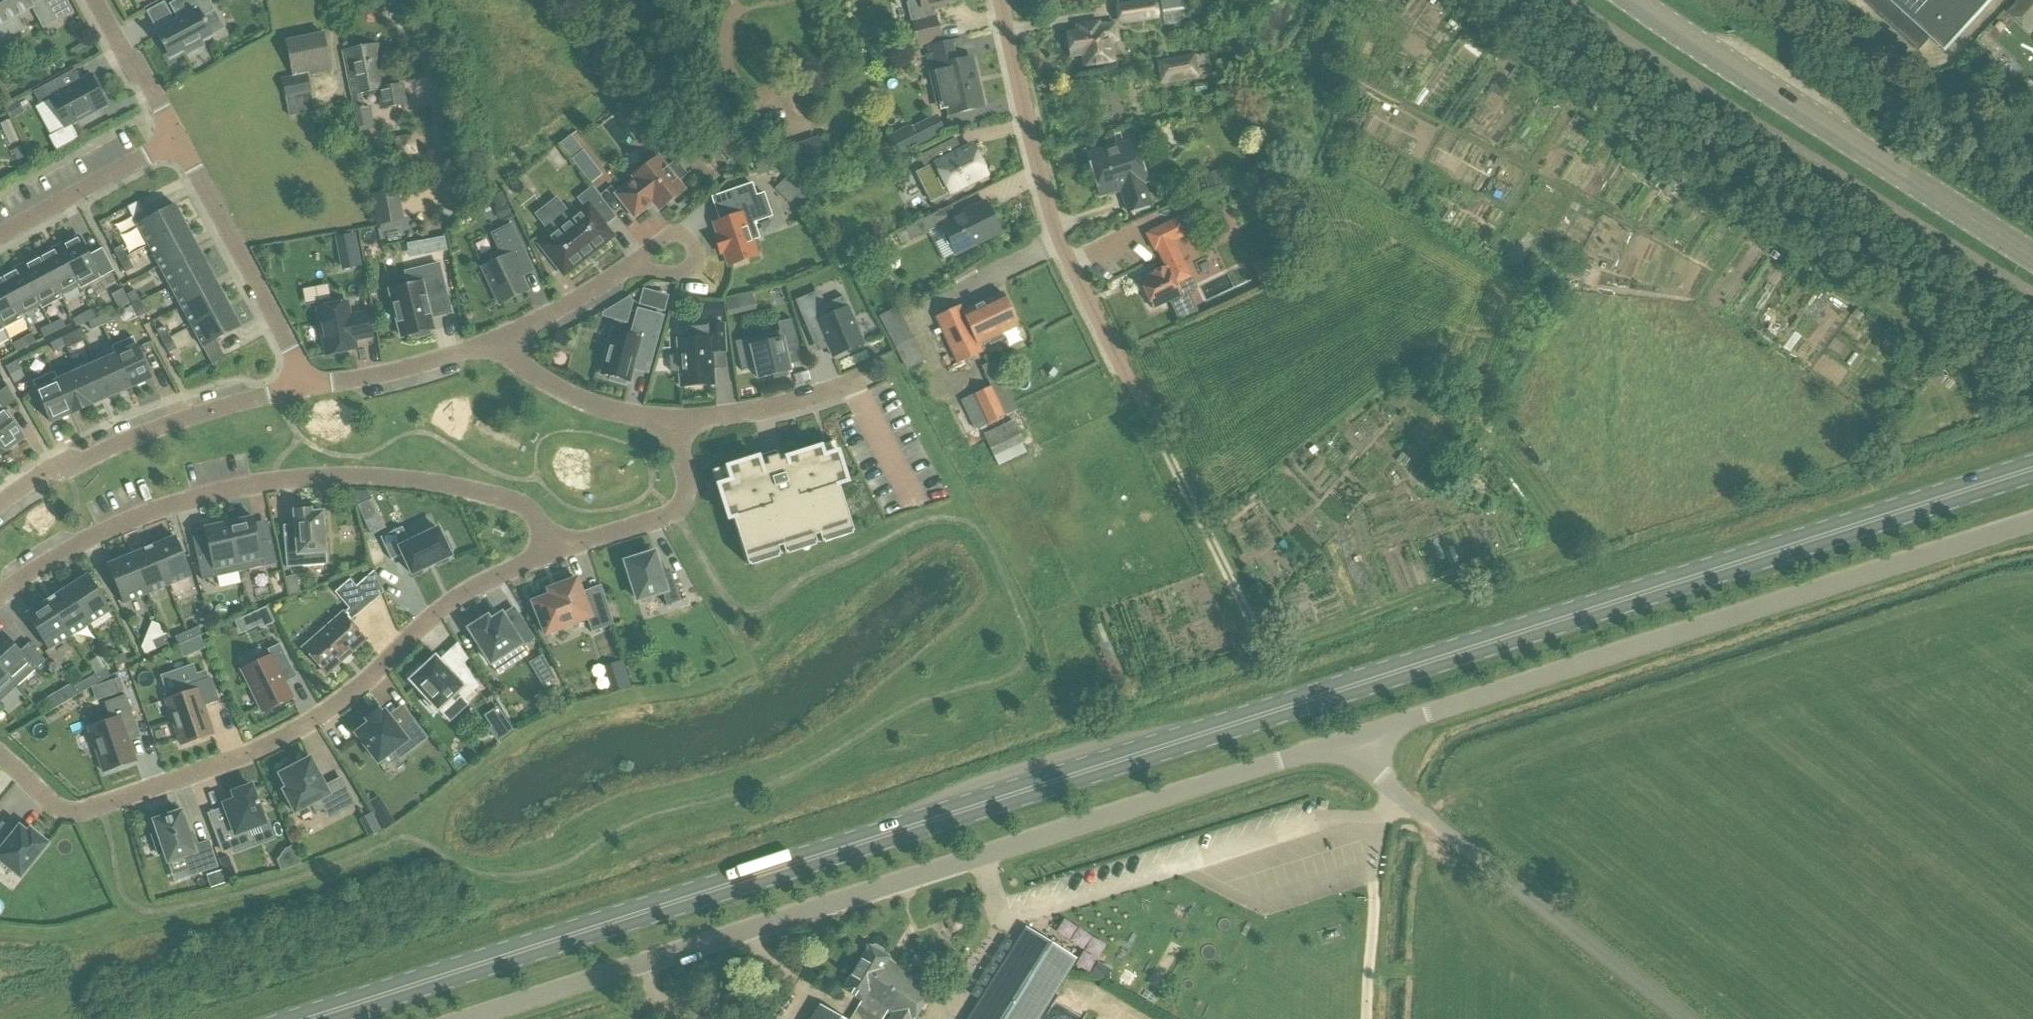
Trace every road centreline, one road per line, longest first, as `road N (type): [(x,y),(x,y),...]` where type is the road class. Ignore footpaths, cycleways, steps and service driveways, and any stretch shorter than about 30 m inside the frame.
road 1 (primary): [(314,1018),(2032,470)]
road 2 (unclassified): [(474,1018),(1351,738)]
road 3 (unclassified): [(1351,738),(2032,520)]
road 4 (residential): [(1249,615),(1059,242),(1001,0)]
road 5 (residential): [(0,756),(52,807),(100,810),(264,748),(332,710),(429,621),(519,565),(556,552)]
road 6 (track): [(1479,0),(1630,118),(2006,378)]
road 7 (residential): [(556,552),(539,517),(498,492),(392,475),(257,482),(119,522),(0,597)]
road 8 (secondary): [(2032,258),(1632,0)]
road 9 (unclassified): [(1686,1018),(1398,796),(1351,738)]
road 10 (residential): [(0,507),(85,457),(180,419),(313,388)]
road 11 (residential): [(677,423),(768,410),(854,385),(913,509)]
road 12 (residential): [(313,388),(177,140)]
road 13 (residential): [(556,552),(687,502),(677,423)]
road 14 (residential): [(0,238),(177,140)]
road 15 (residential): [(313,388),(507,339)]
road 16 (residential): [(507,339),(521,363),(550,387),(614,412),(677,423)]
road 17 (residential): [(507,339),(673,244)]
road 18 (residential): [(177,140),(96,0)]

